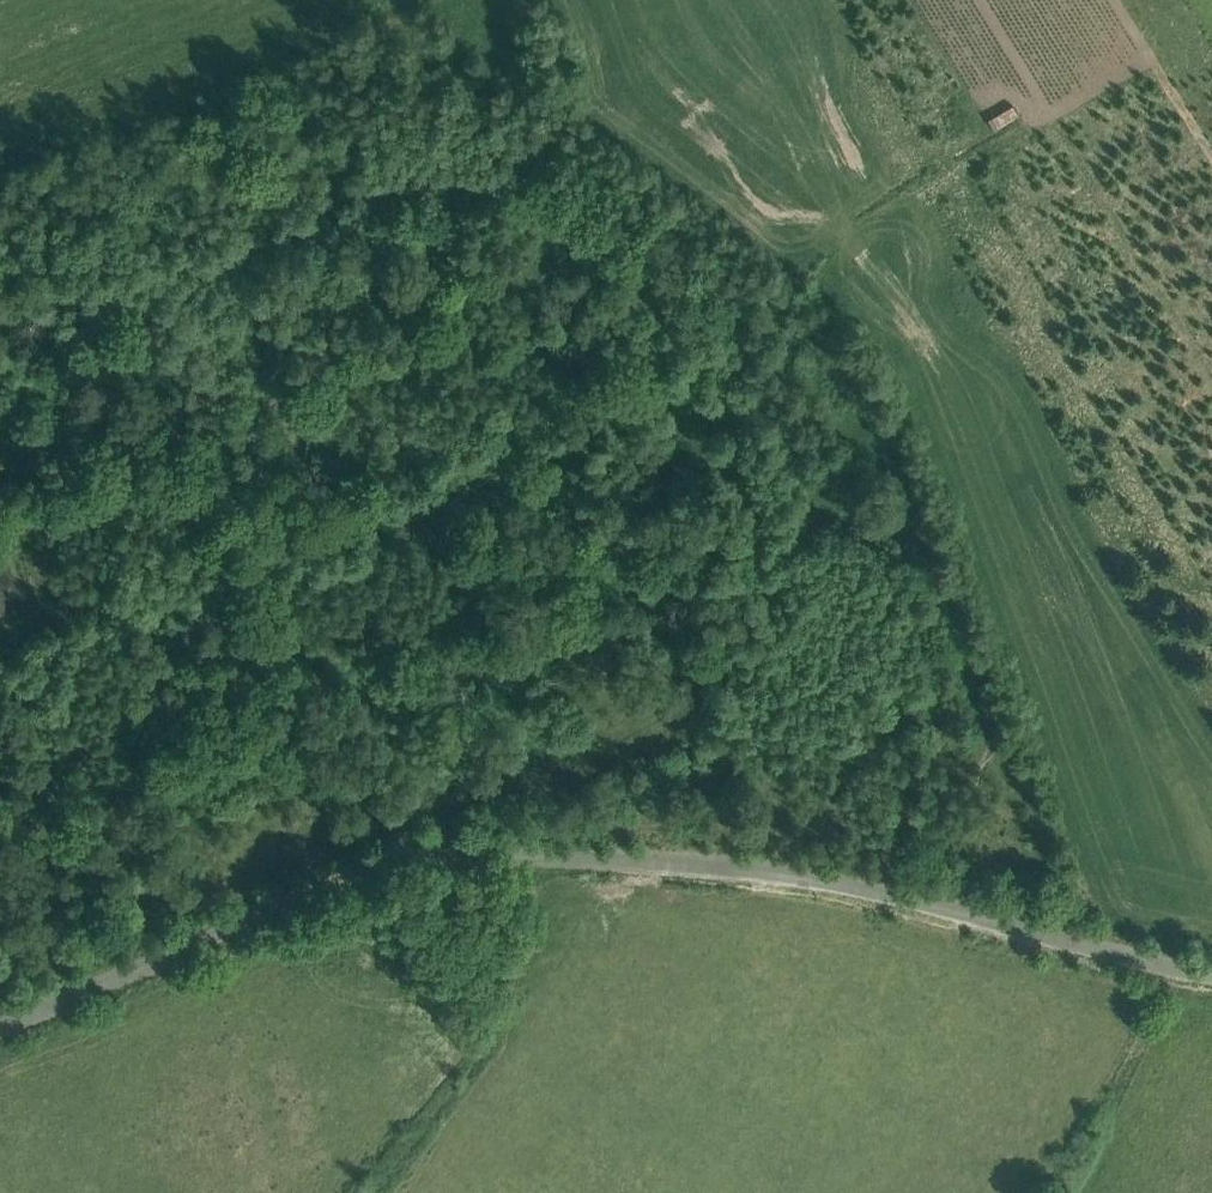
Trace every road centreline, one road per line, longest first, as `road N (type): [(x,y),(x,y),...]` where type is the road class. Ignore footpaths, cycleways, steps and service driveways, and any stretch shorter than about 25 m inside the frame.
road 1 (unclassified): [(0,1030),(345,882),(399,865),(495,858),(857,885),(1119,956),(1211,970)]

